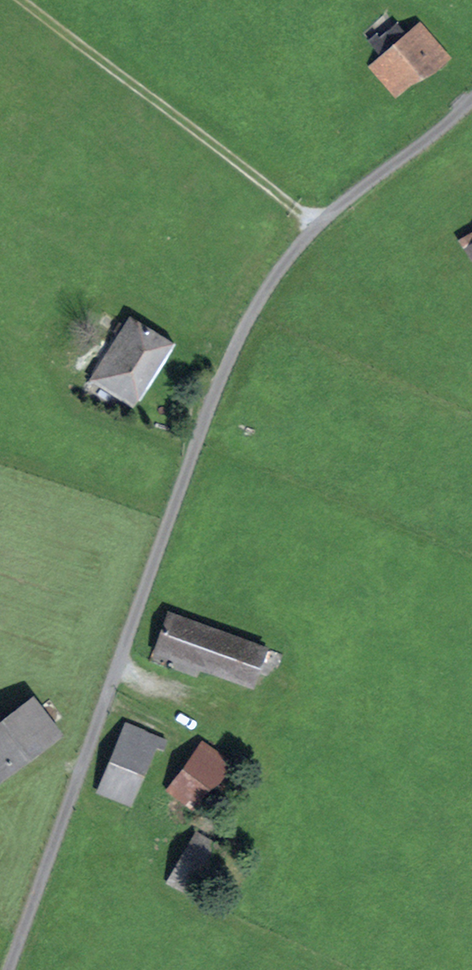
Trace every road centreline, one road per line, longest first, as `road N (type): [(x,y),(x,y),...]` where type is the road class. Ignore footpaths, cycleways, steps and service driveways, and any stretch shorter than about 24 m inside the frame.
road 1 (unclassified): [(471,98),(322,220),(250,319),(190,462),(9,969)]
road 2 (track): [(26,0),(322,220)]

